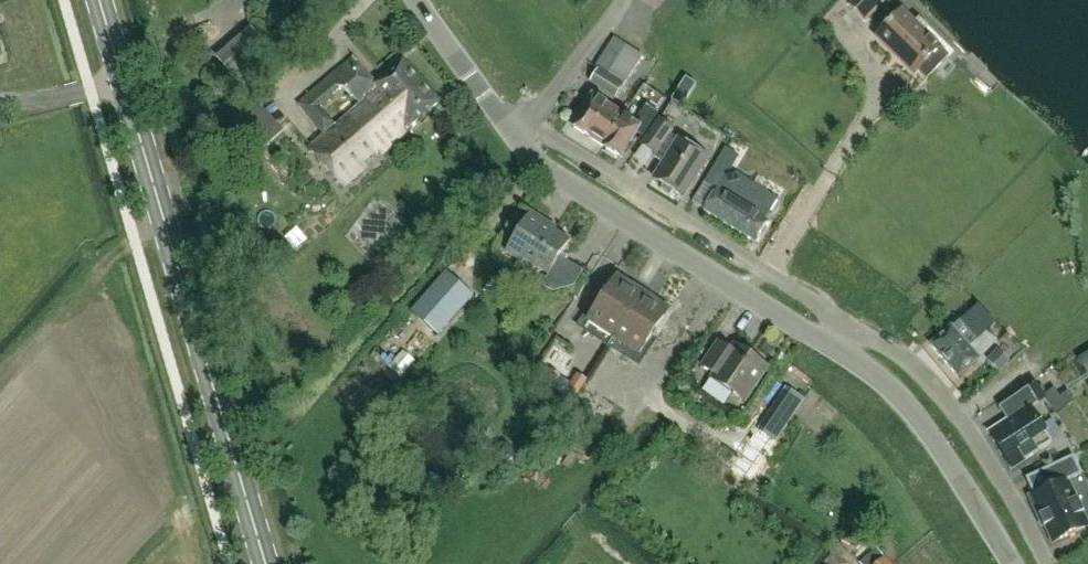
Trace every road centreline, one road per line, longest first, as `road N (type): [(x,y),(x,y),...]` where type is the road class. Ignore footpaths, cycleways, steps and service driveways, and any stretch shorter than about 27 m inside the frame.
road 1 (secondary): [(264,563),(98,0)]
road 2 (tertiary): [(828,346),(565,183),(506,123)]
road 3 (residential): [(844,319),(587,159),(506,123)]
road 4 (residential): [(1046,563),(977,441),(934,386),(844,319)]
road 5 (tertiary): [(1011,563),(907,405),(828,346)]
road 6 (tertiary): [(506,123),(416,0)]

